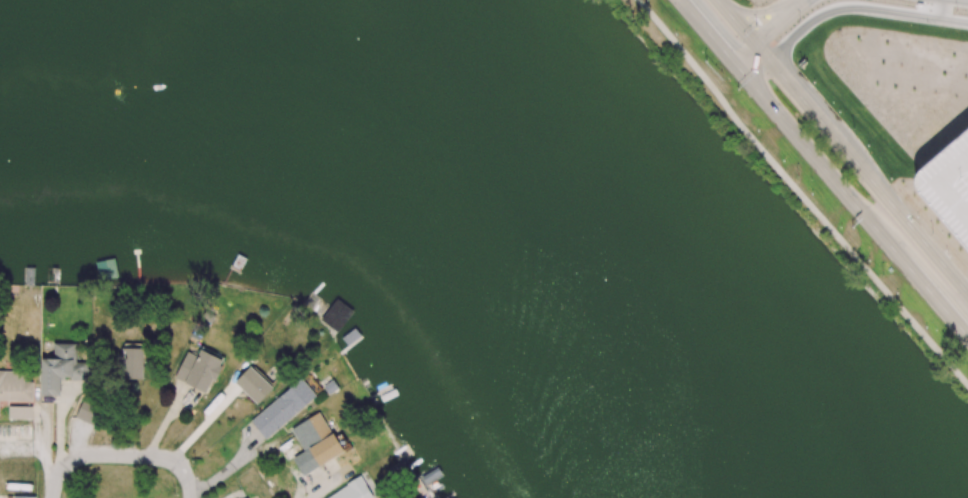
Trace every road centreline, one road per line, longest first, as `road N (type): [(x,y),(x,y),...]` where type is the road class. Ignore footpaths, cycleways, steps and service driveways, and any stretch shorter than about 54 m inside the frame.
road 1 (primary): [(740,69),(886,240)]
road 2 (primary): [(967,293),(841,144)]
road 3 (residential): [(54,497),(68,464),(94,455),(171,460),(184,470),(191,497)]
road 4 (primary): [(886,240),(967,338)]

